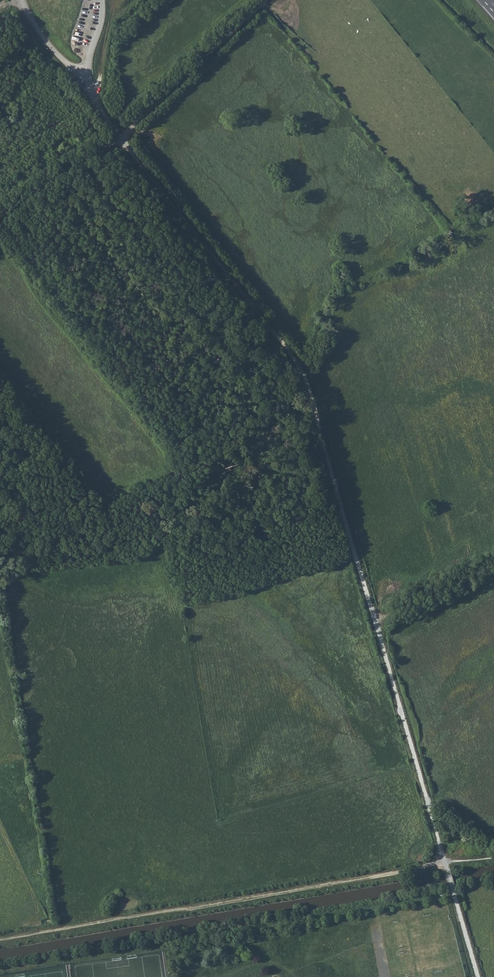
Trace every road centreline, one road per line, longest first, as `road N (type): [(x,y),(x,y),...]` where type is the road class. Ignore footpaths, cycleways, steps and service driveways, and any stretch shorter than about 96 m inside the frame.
road 1 (track): [(444,862),(0,940)]
road 2 (track): [(376,623),(493,559)]

